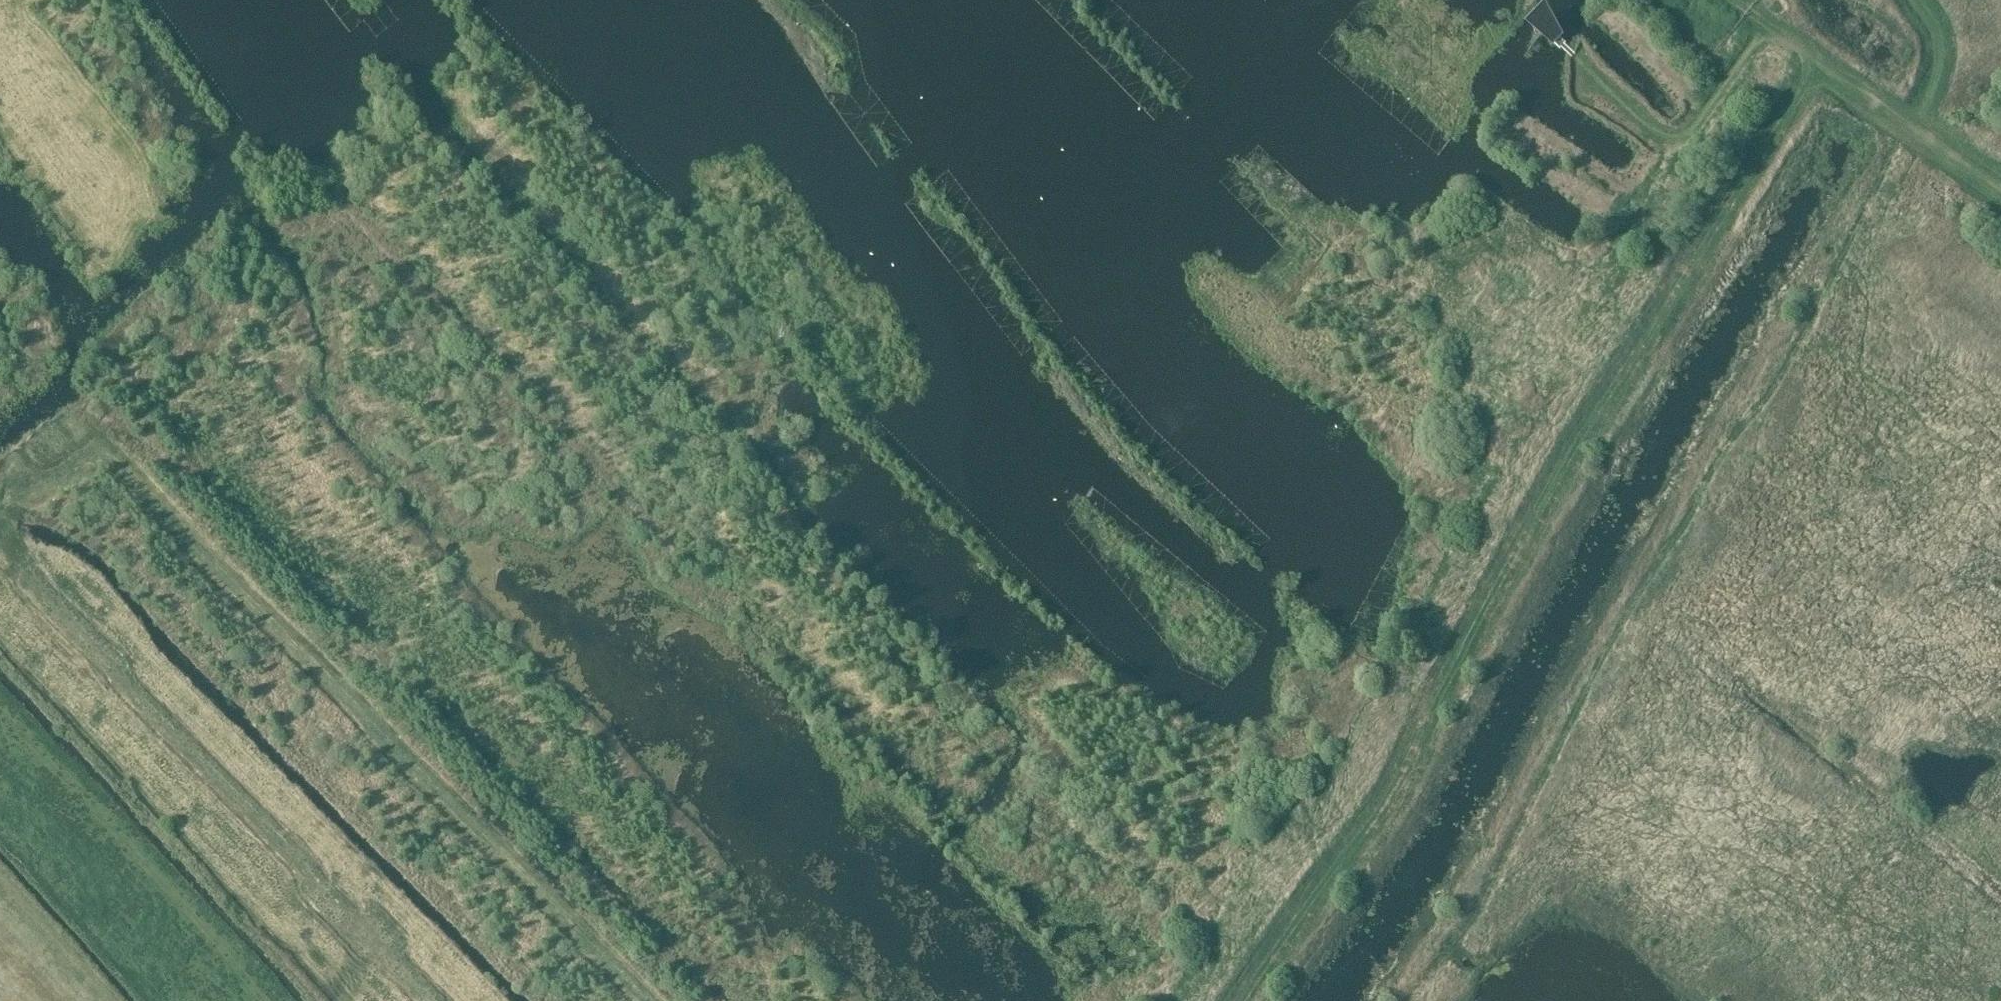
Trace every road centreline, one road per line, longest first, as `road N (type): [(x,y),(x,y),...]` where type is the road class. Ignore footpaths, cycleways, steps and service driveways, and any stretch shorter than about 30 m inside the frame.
road 1 (track): [(1239,1000),(1389,787),(1559,468),(1791,97),(1821,62)]
road 2 (track): [(2000,192),(1762,26)]
road 3 (track): [(1905,123),(1930,79),(1936,44),(1918,0)]

